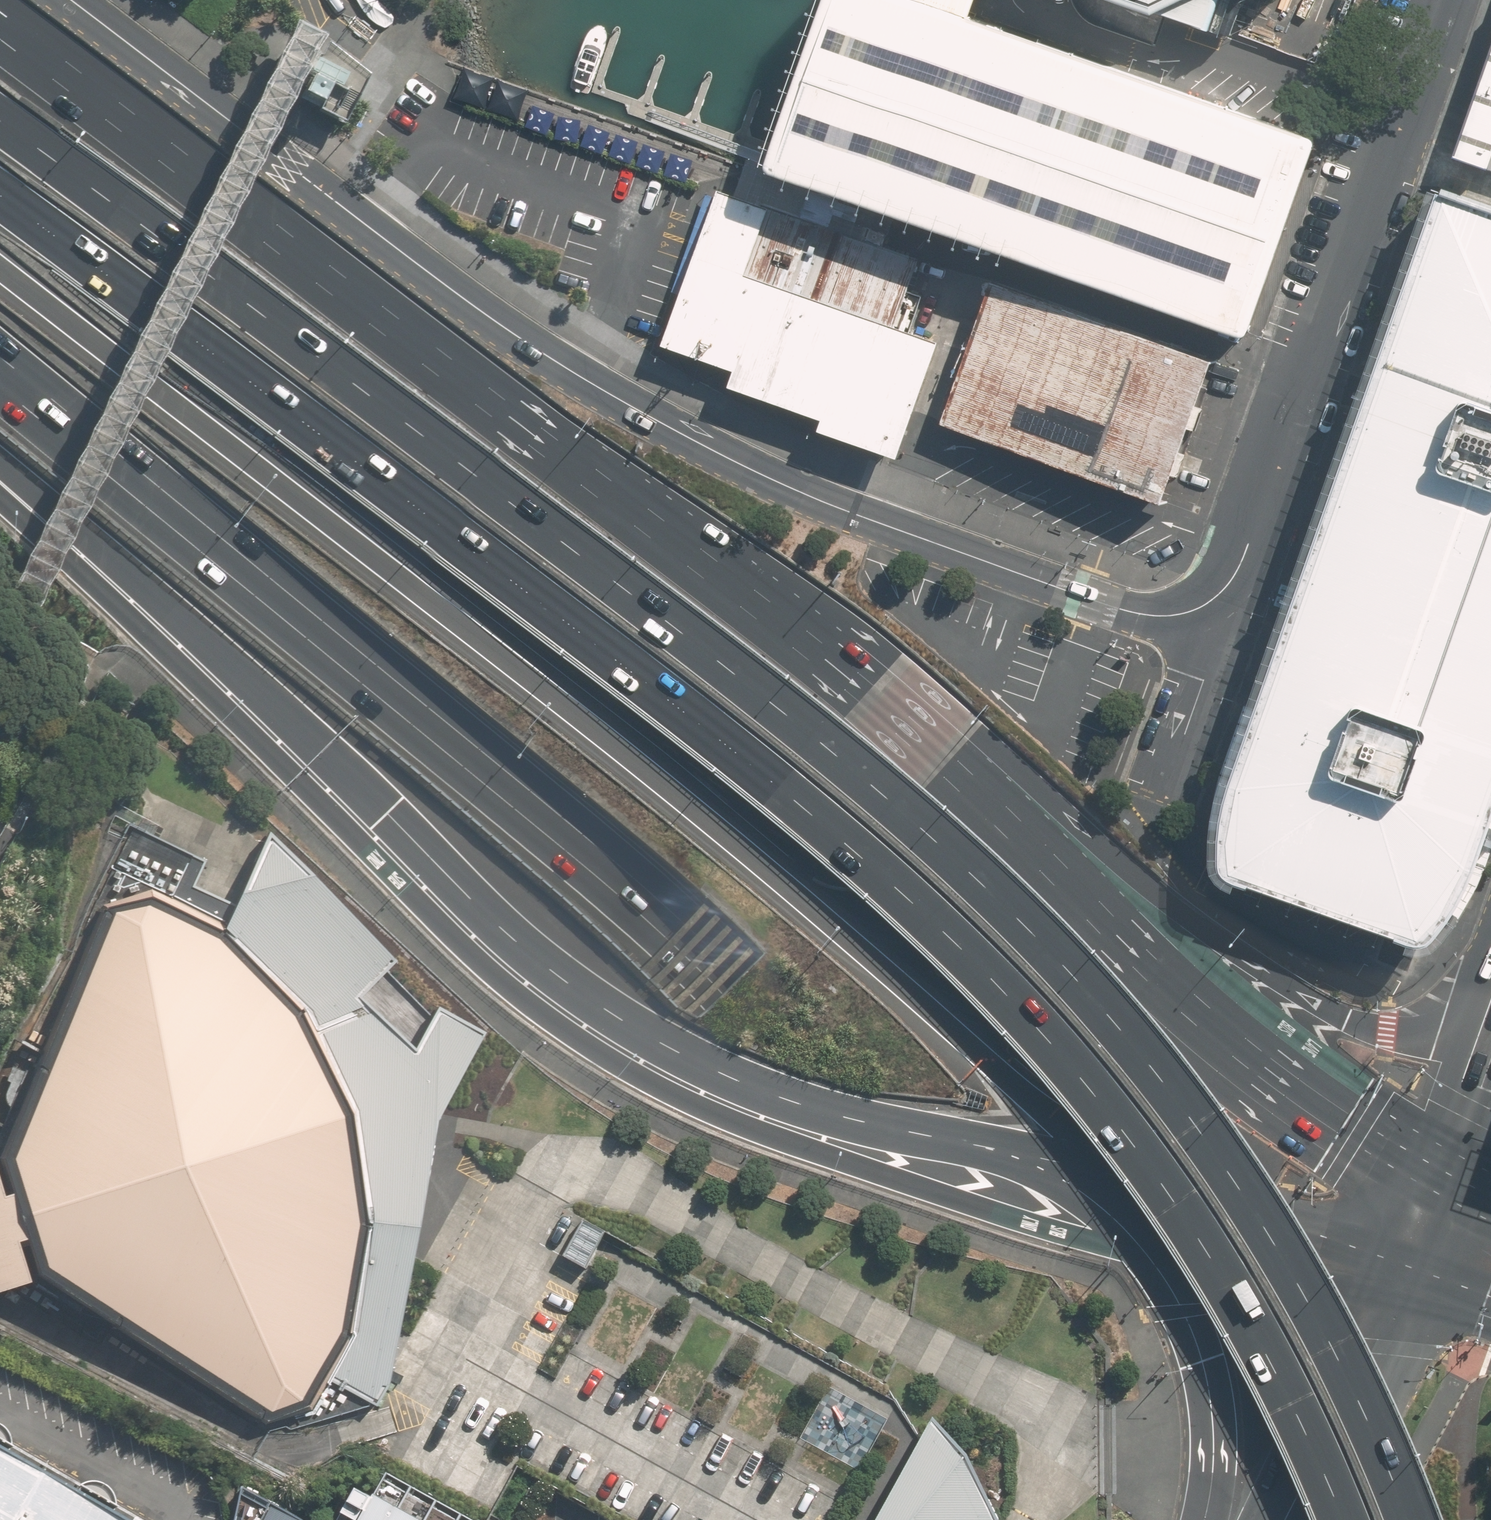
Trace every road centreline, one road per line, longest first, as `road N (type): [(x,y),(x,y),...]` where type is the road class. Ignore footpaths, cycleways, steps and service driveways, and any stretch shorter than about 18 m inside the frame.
road 1 (motorway): [(0,120),(776,709),(998,898),(1121,1029),(1220,1163),(1356,1403),(1404,1519)]
road 2 (motorway): [(0,194),(574,628),(836,838),(986,976),(1096,1097),(1177,1206),(1271,1365),(1341,1519)]
road 3 (motorway): [(1103,1519),(1034,1394),(771,1022),(625,882),(281,585),(0,356)]
road 4 (motorway): [(1071,1165),(986,1057),(862,940),(0,267)]
road 5 (motorway): [(0,30),(754,604),(1039,861)]
road 6 (residential): [(73,0),(398,248),(559,359),(766,477),(1116,606),(1166,615),(1199,608)]
road 7 (motorway): [(1071,1165),(838,1115),(724,1075),(620,1018),(506,934),(0,484)]
road 8 (residential): [(1027,1519),(1041,1455),(1026,1418),(1005,1397),(623,1187),(581,1180),(542,1189),(523,1210),(427,1404)]
road 9 (residential): [(1199,608),(1222,590),(1247,545),(1444,0)]
road 10 (motorway): [(1039,861),(1243,1053),(1435,1179)]
road 11 (motorway): [(1039,861),(1188,925),(1306,1000),(1361,1025),(1419,1028),(1490,1005)]
road 12 (motorway): [(1207,1519),(1212,1406),(1190,1329),(1161,1269),(1071,1165)]
road 13 (motorway): [(1397,1279),(1234,1213),(1071,1165)]
road 14 (secondary): [(1286,1519),(1397,1279)]
road 15 (residential): [(1199,608),(1206,667),(1154,802)]
road 16 (secondary): [(1435,1179),(1490,1016)]

